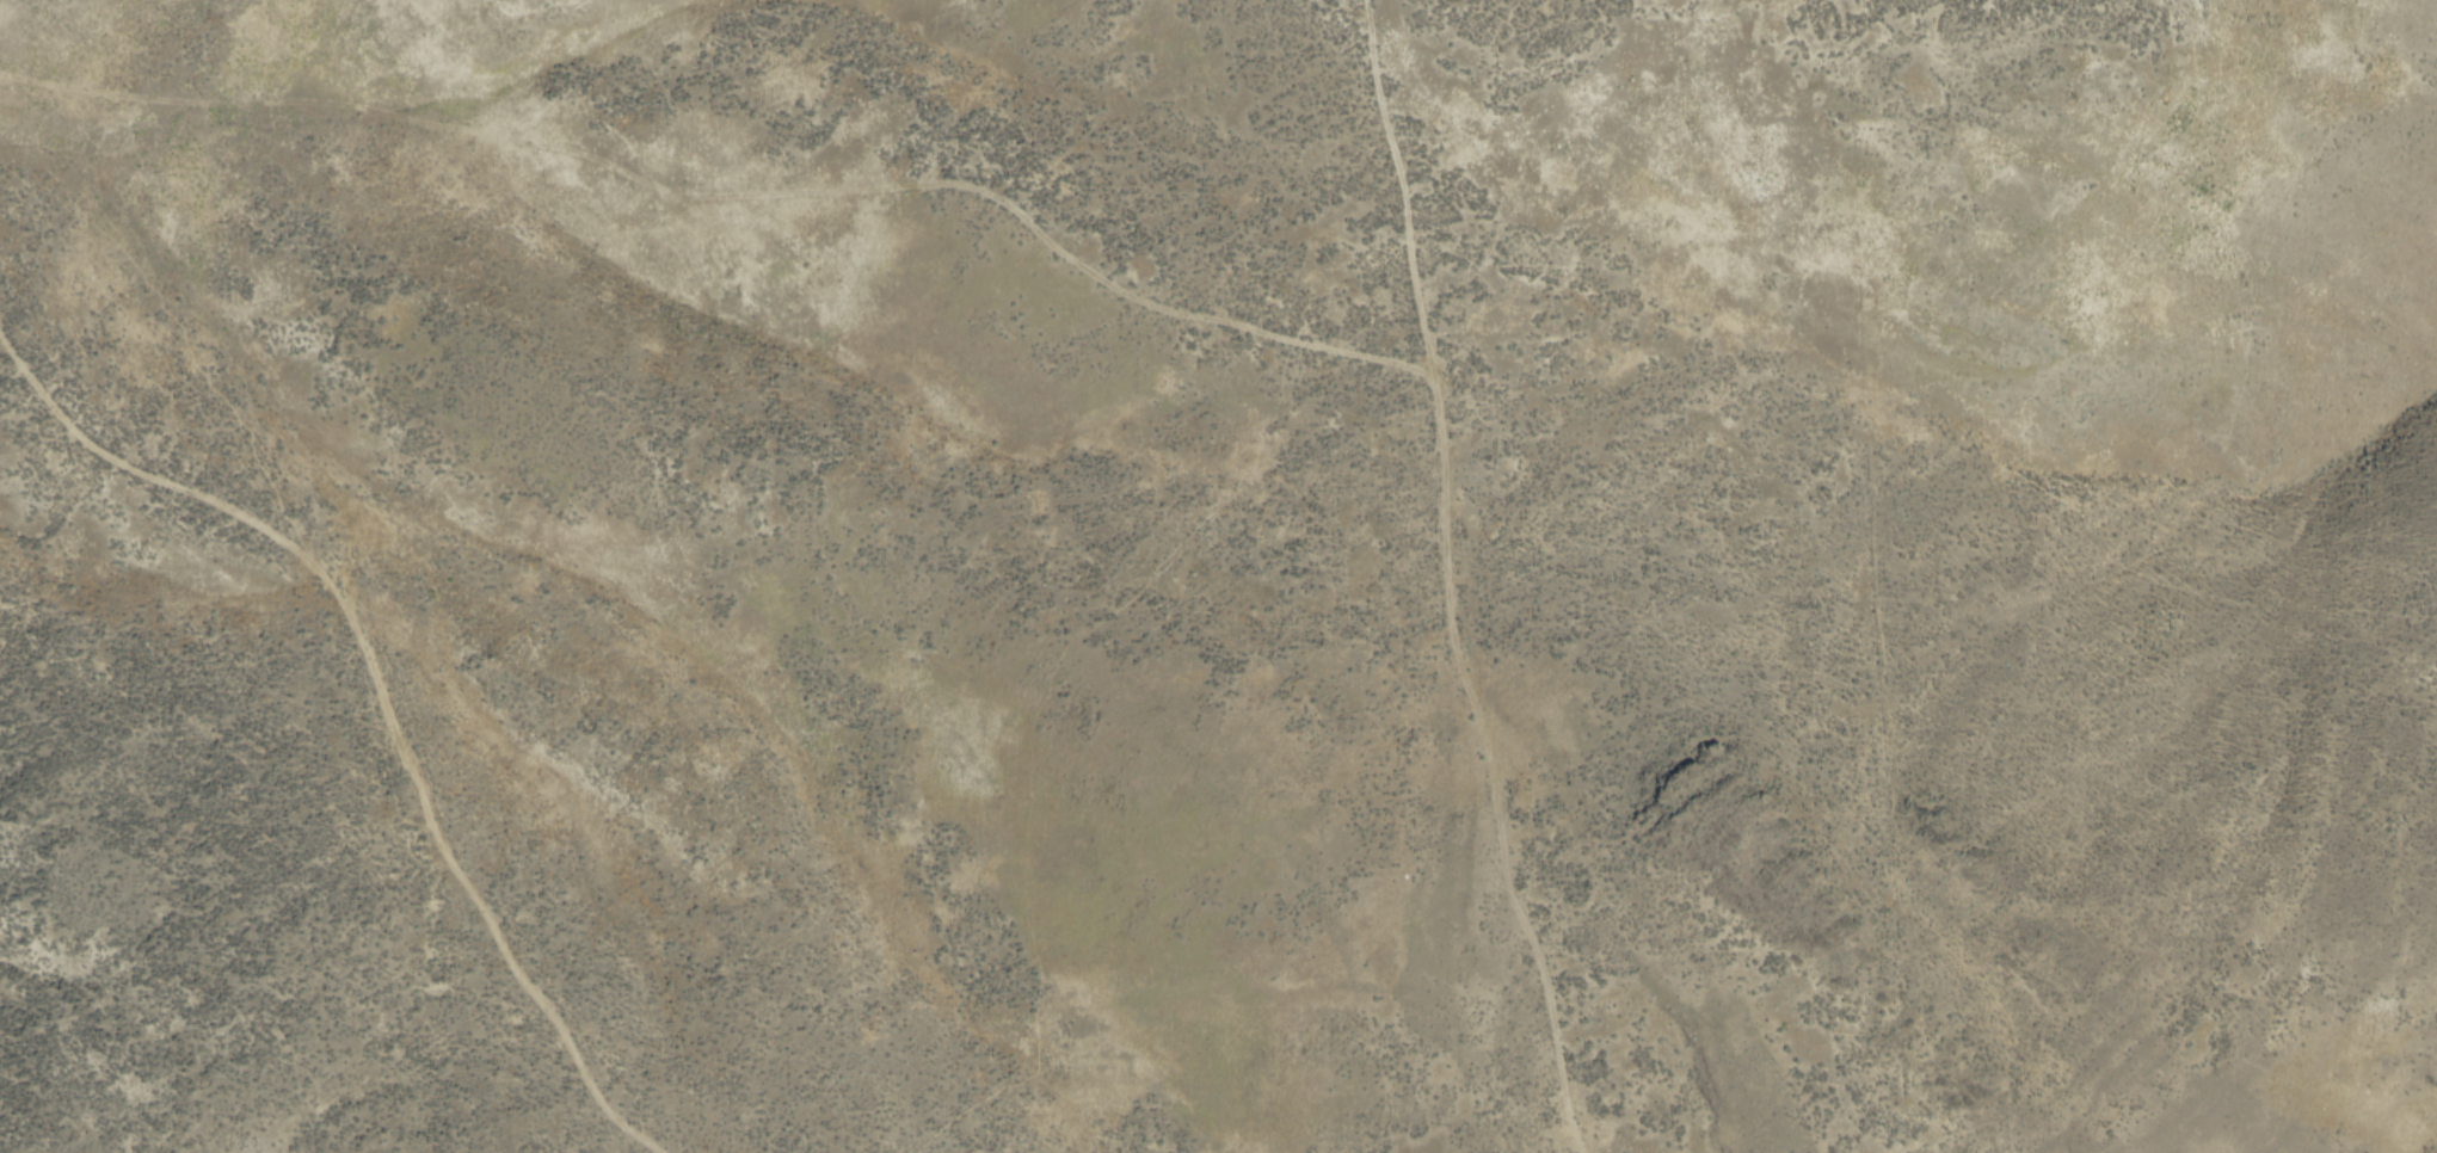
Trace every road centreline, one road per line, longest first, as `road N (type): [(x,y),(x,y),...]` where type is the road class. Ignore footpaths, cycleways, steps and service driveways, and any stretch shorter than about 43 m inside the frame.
road 1 (track): [(1585,1152),(1569,1116),(1537,954),(1506,883),(1487,748),(1453,643),(1432,370),(1133,297),(1064,255),(1008,204),(953,183),(690,195),(658,190),(580,152),(363,107),(306,99),(185,101),(0,73)]
road 2 (track): [(663,1152),(602,1106),(554,1019),(510,963),(437,840),(358,631),(315,566),(224,505),(111,458),(79,436),(0,334)]
road 3 (track): [(1432,370),(1365,0)]

